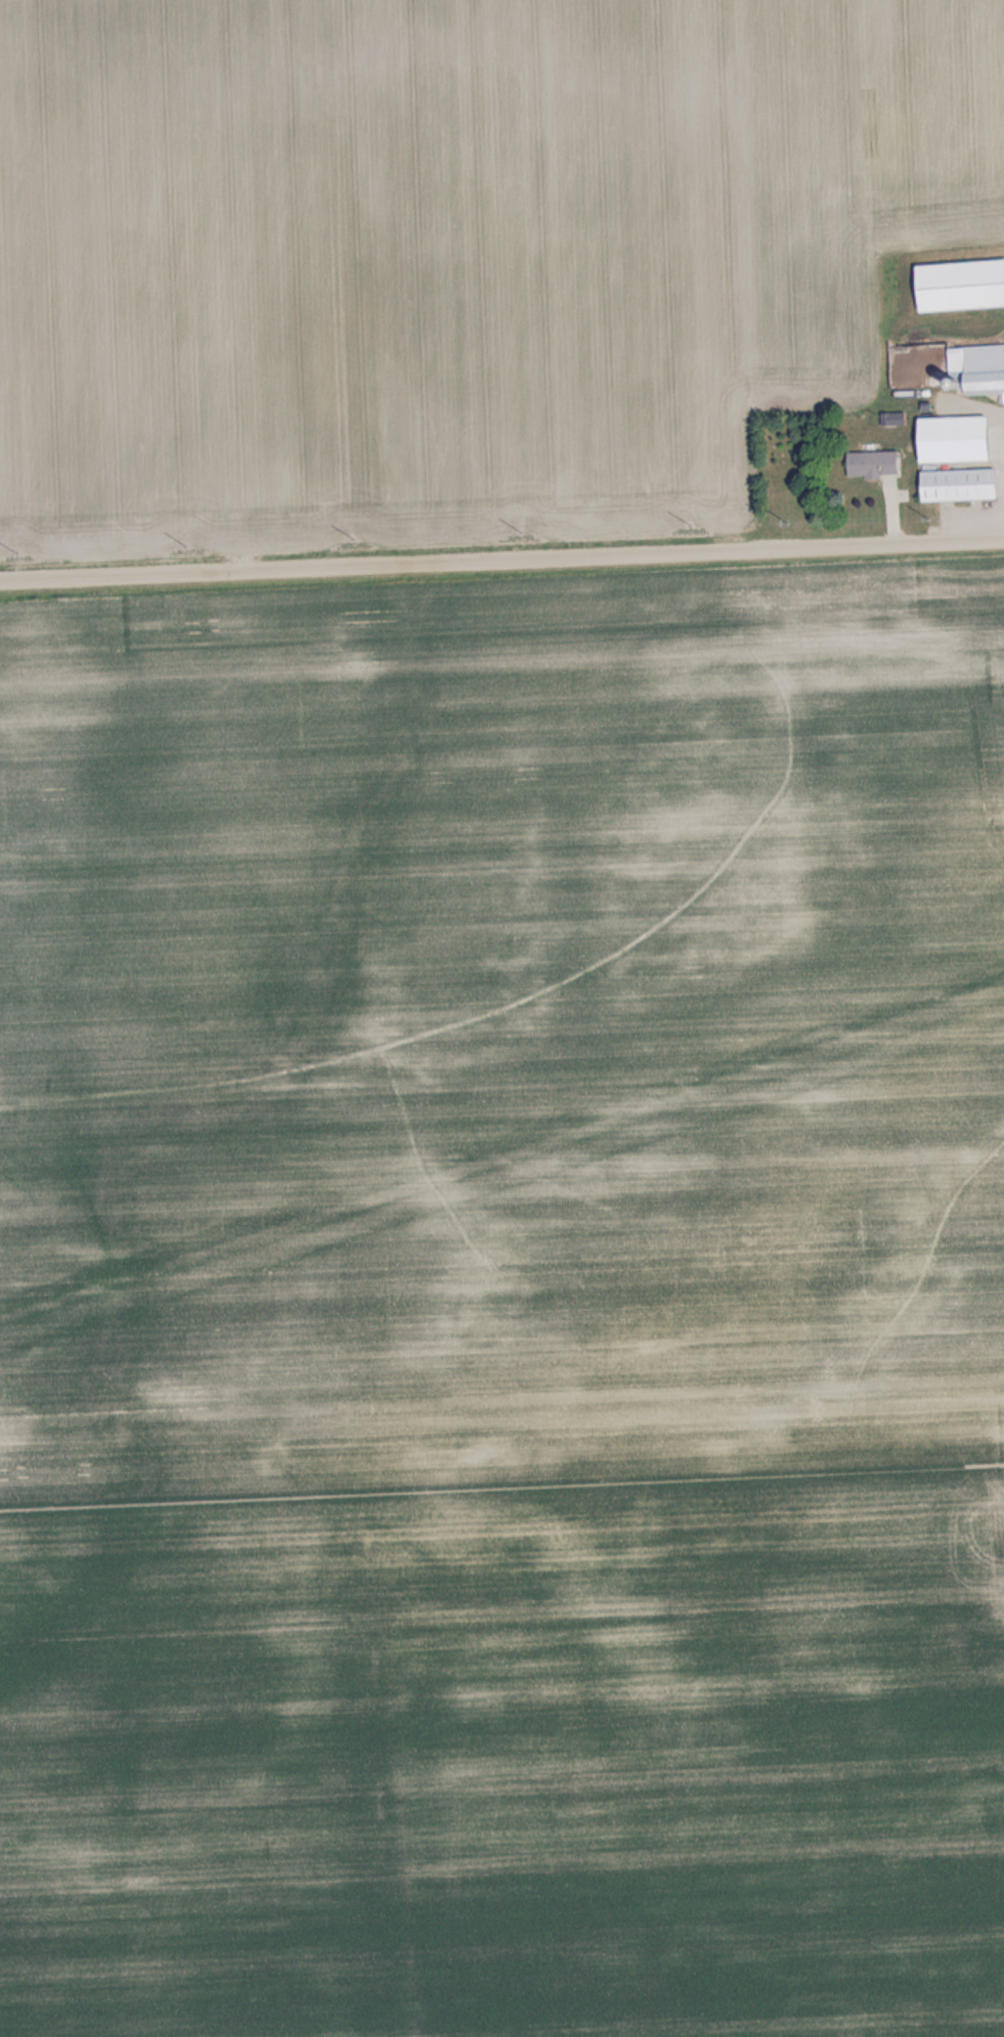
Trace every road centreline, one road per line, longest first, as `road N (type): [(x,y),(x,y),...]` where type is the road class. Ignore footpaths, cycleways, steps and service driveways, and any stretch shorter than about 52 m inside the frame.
road 1 (residential): [(0,589),(1003,545)]

